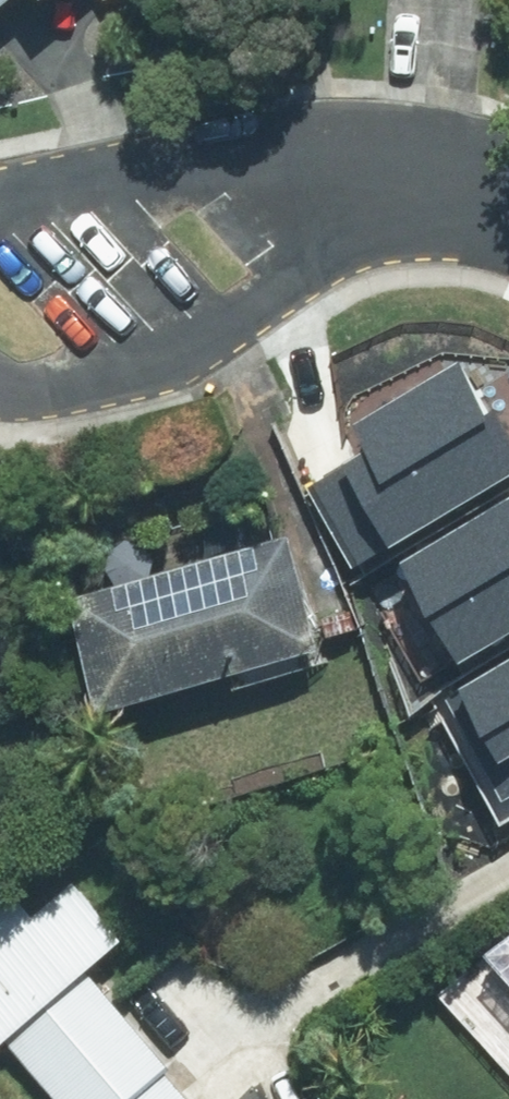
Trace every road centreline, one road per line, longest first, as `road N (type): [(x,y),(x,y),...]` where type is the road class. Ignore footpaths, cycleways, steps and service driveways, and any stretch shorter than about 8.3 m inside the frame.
road 1 (residential): [(359,198),(207,344),(153,368),(84,384),(35,390),(0,382)]
road 2 (residential): [(0,192),(61,176),(185,174),(359,198)]
road 3 (residential): [(359,198),(428,196),(508,208)]

